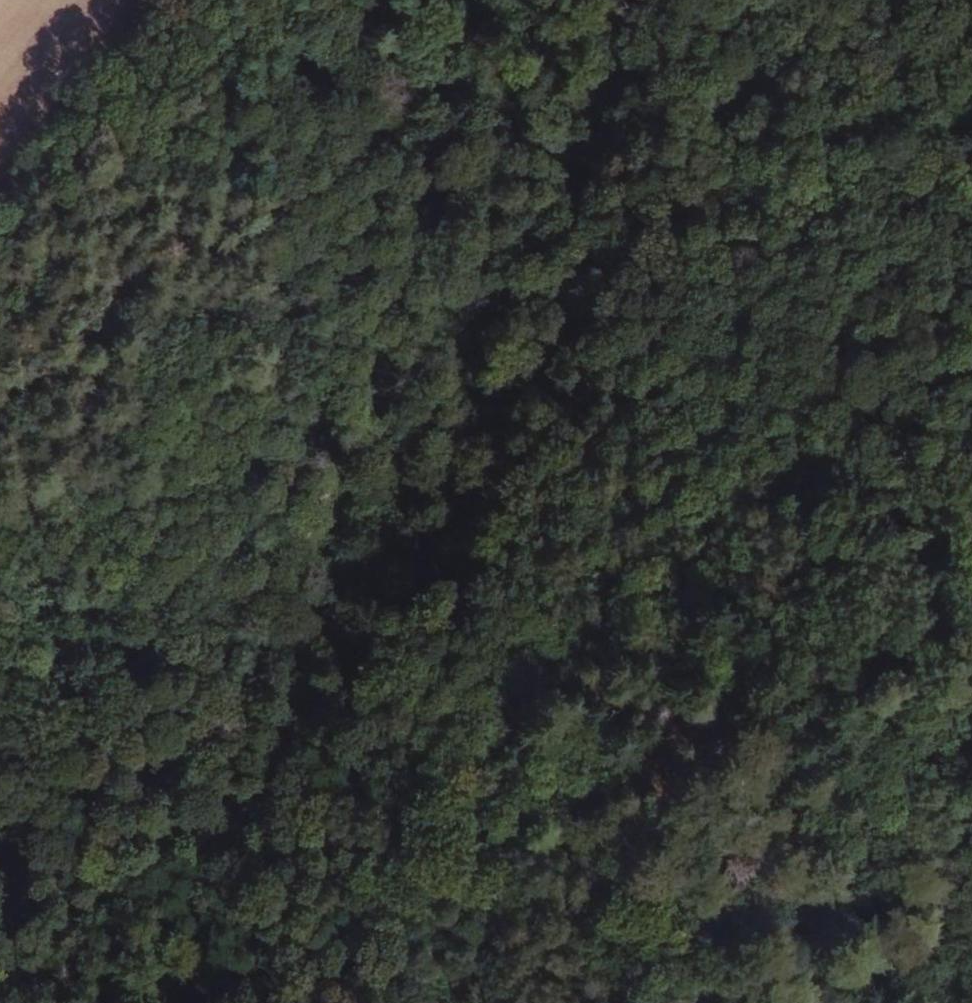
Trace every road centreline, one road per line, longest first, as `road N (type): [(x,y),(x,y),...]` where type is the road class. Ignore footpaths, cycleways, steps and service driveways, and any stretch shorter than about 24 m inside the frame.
road 1 (track): [(409,0),(406,45),(429,154),(379,395),(312,564),(89,1002)]

